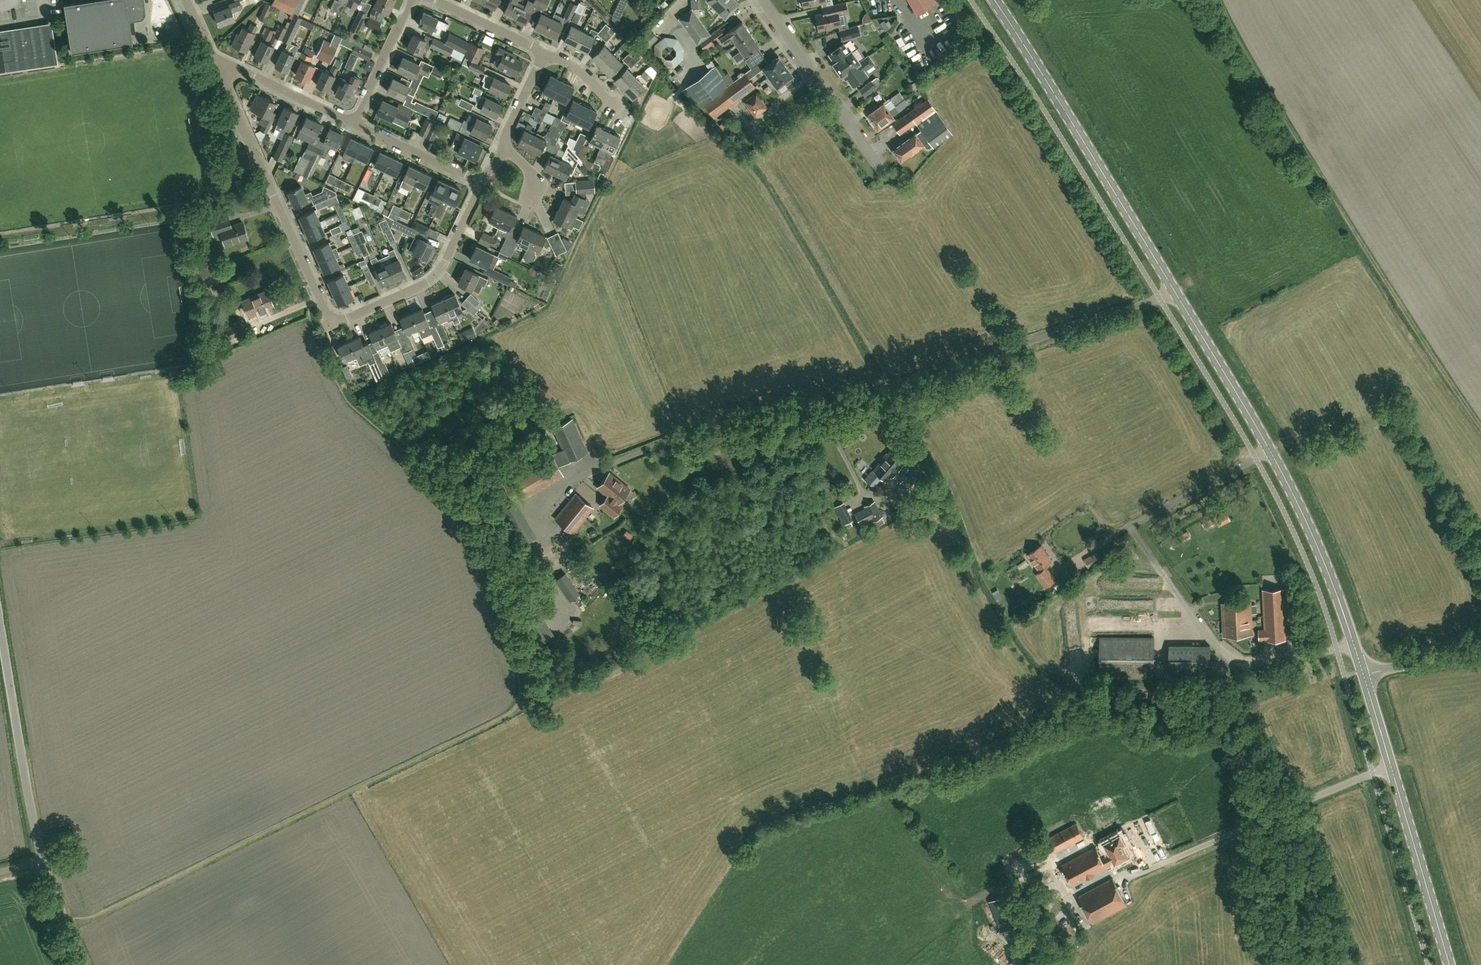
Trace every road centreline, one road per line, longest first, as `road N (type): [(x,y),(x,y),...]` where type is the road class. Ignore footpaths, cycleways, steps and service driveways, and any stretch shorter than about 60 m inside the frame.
road 1 (unclassified): [(599,467),(860,394),(1176,292)]
road 2 (track): [(517,670),(521,698),(502,718),(69,931)]
road 3 (track): [(1218,0),(1255,75),(1480,430)]
road 4 (secondary): [(1364,674),(1294,492),(1176,292)]
road 5 (secondary): [(1176,292),(993,0)]
road 6 (residential): [(230,65),(226,88),(258,171),(335,321)]
road 7 (unclassified): [(1138,872),(1393,768)]
road 8 (unclassified): [(44,861),(0,626)]
road 9 (residential): [(480,181),(432,277),(335,321)]
road 10 (secondary): [(1450,964),(1393,768)]
road 11 (residential): [(870,154),(765,0)]
road 12 (residential): [(354,122),(480,181)]
road 13 (residential): [(230,65),(354,122)]
road 14 (unclassified): [(411,0),(354,122)]
road 15 (residential): [(433,0),(544,53)]

